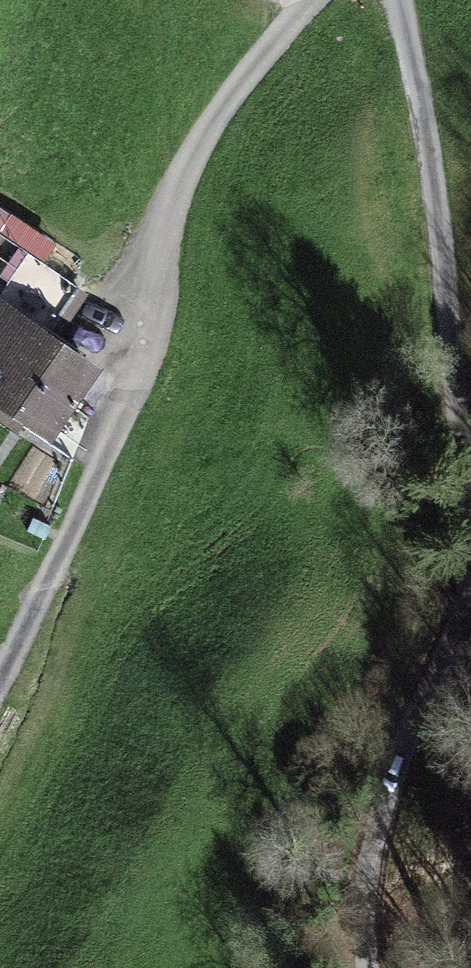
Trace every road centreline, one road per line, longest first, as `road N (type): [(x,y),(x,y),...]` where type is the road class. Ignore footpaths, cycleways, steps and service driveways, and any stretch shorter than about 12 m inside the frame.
road 1 (track): [(402,0),(441,196),(461,427),(448,749),(371,967)]
road 2 (residential): [(316,0),(197,146),(147,338),(68,548),(0,685)]

